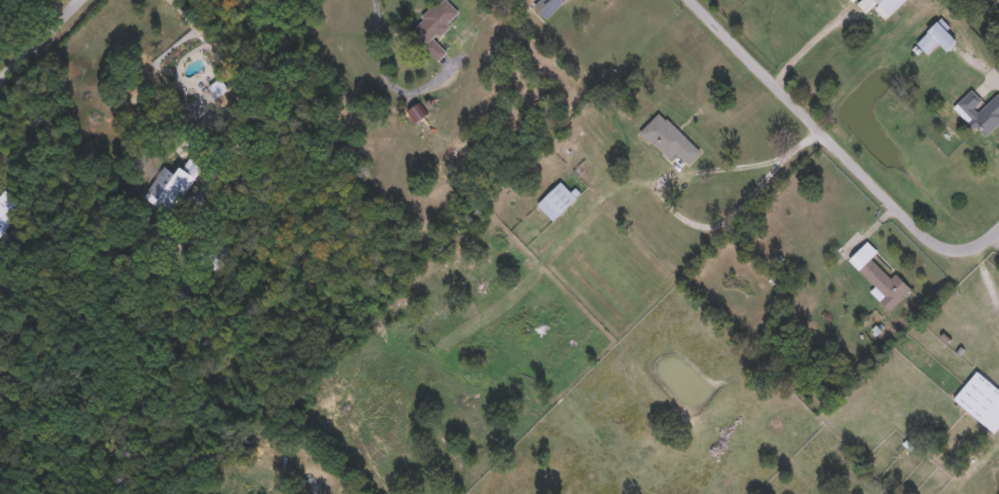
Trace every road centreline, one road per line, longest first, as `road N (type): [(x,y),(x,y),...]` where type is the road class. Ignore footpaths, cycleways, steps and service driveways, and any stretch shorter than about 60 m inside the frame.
road 1 (residential): [(698,0),(932,236),(972,247),(998,233)]

